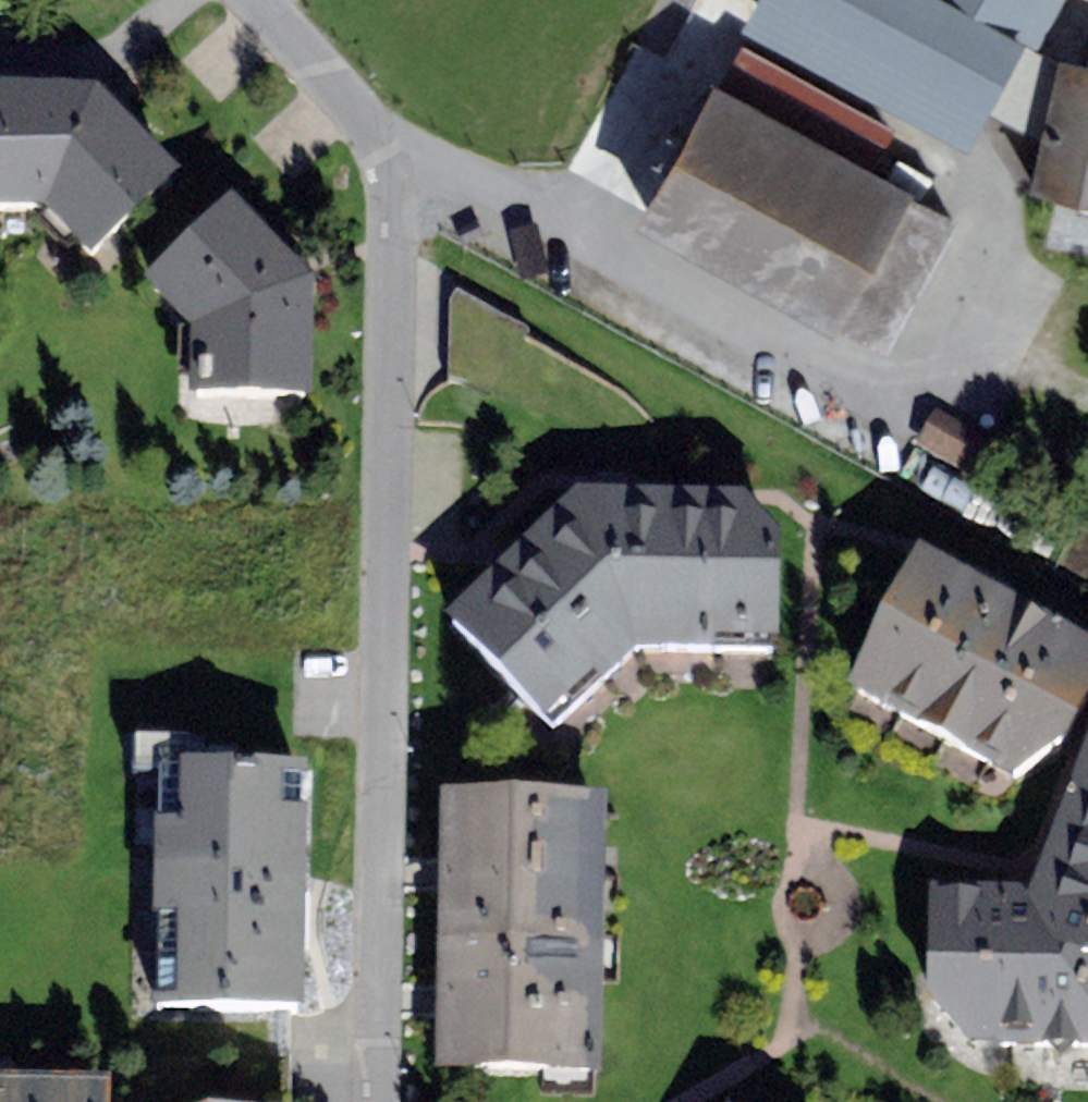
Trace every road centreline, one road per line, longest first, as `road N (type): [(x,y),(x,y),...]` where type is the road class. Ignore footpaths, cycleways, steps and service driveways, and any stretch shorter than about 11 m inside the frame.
road 1 (residential): [(255,0),(381,153),(391,203),(375,1101)]
road 2 (track): [(1087,556),(881,438),(979,215),(953,174),(644,0)]
road 3 (track): [(881,438),(454,195),(391,203)]

